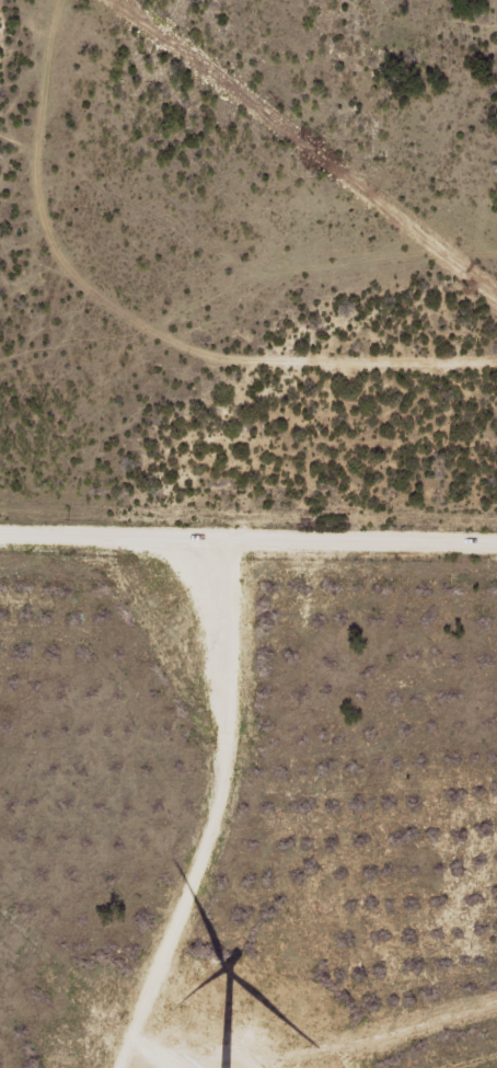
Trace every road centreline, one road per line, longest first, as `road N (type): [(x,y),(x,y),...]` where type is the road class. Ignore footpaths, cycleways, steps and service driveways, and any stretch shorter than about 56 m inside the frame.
road 1 (residential): [(0,345),(435,298),(496,319)]
road 2 (residential): [(0,536),(496,544)]

